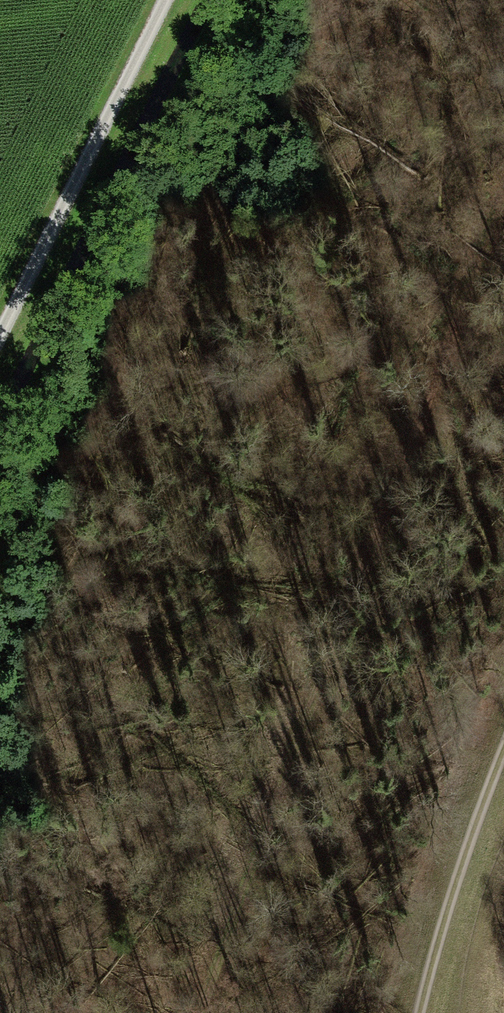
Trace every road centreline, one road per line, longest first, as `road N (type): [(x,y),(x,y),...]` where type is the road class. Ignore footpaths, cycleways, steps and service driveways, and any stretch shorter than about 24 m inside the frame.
road 1 (track): [(200,1012),(503,199)]
road 2 (track): [(0,304),(149,0)]
road 3 (track): [(503,750),(420,1012)]

